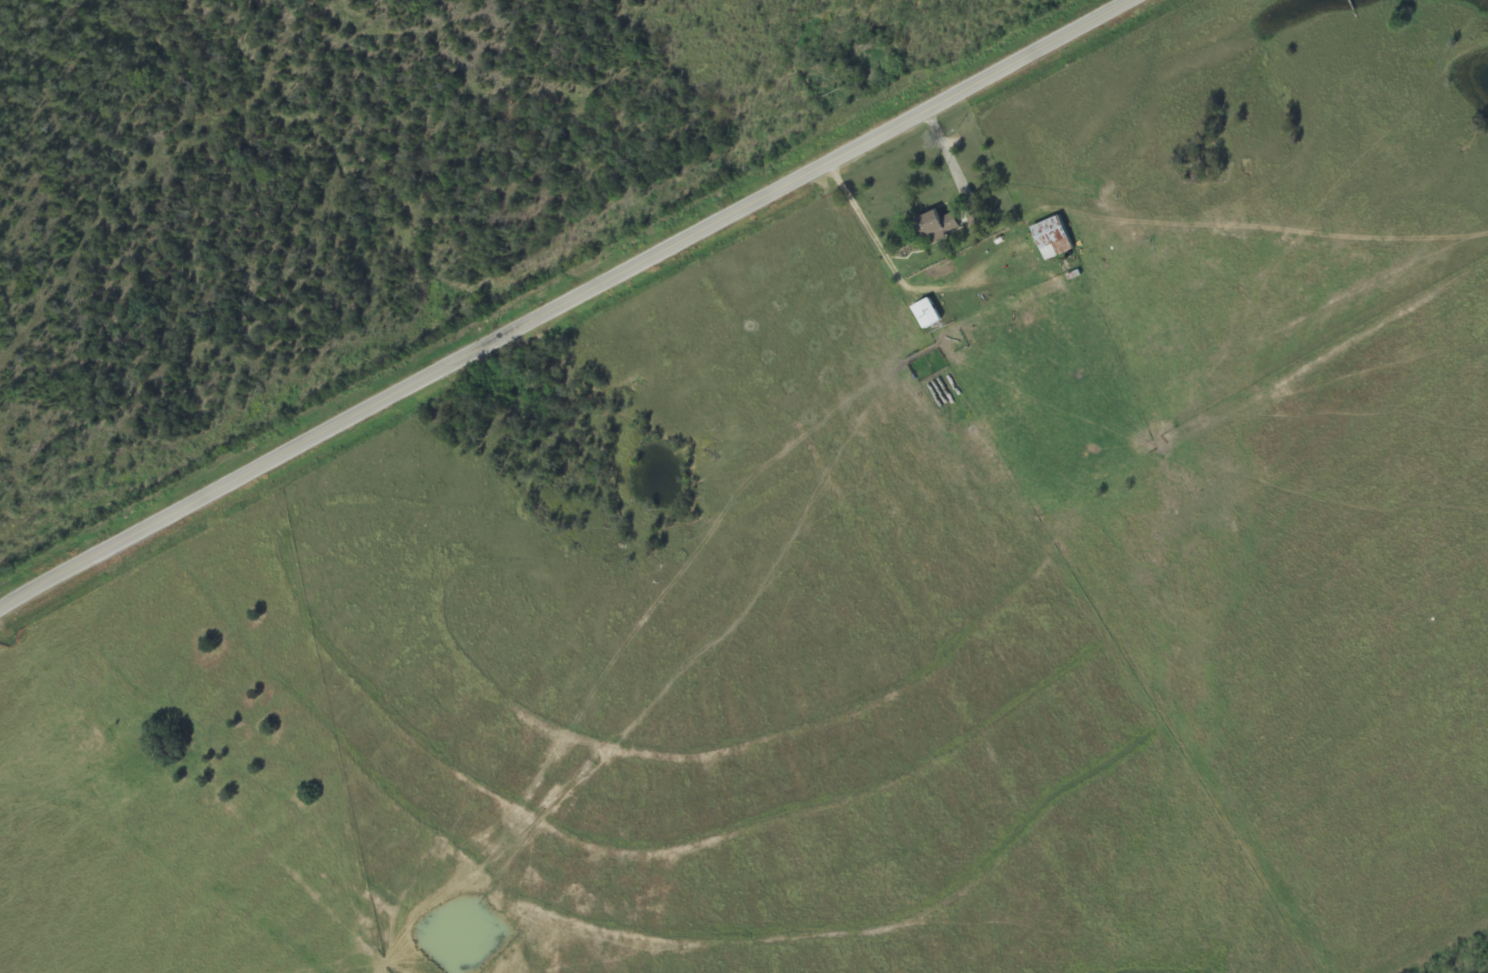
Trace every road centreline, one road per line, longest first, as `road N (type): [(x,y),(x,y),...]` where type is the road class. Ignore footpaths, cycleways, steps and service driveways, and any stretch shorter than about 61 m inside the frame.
road 1 (secondary): [(1137,0),(0,615)]

